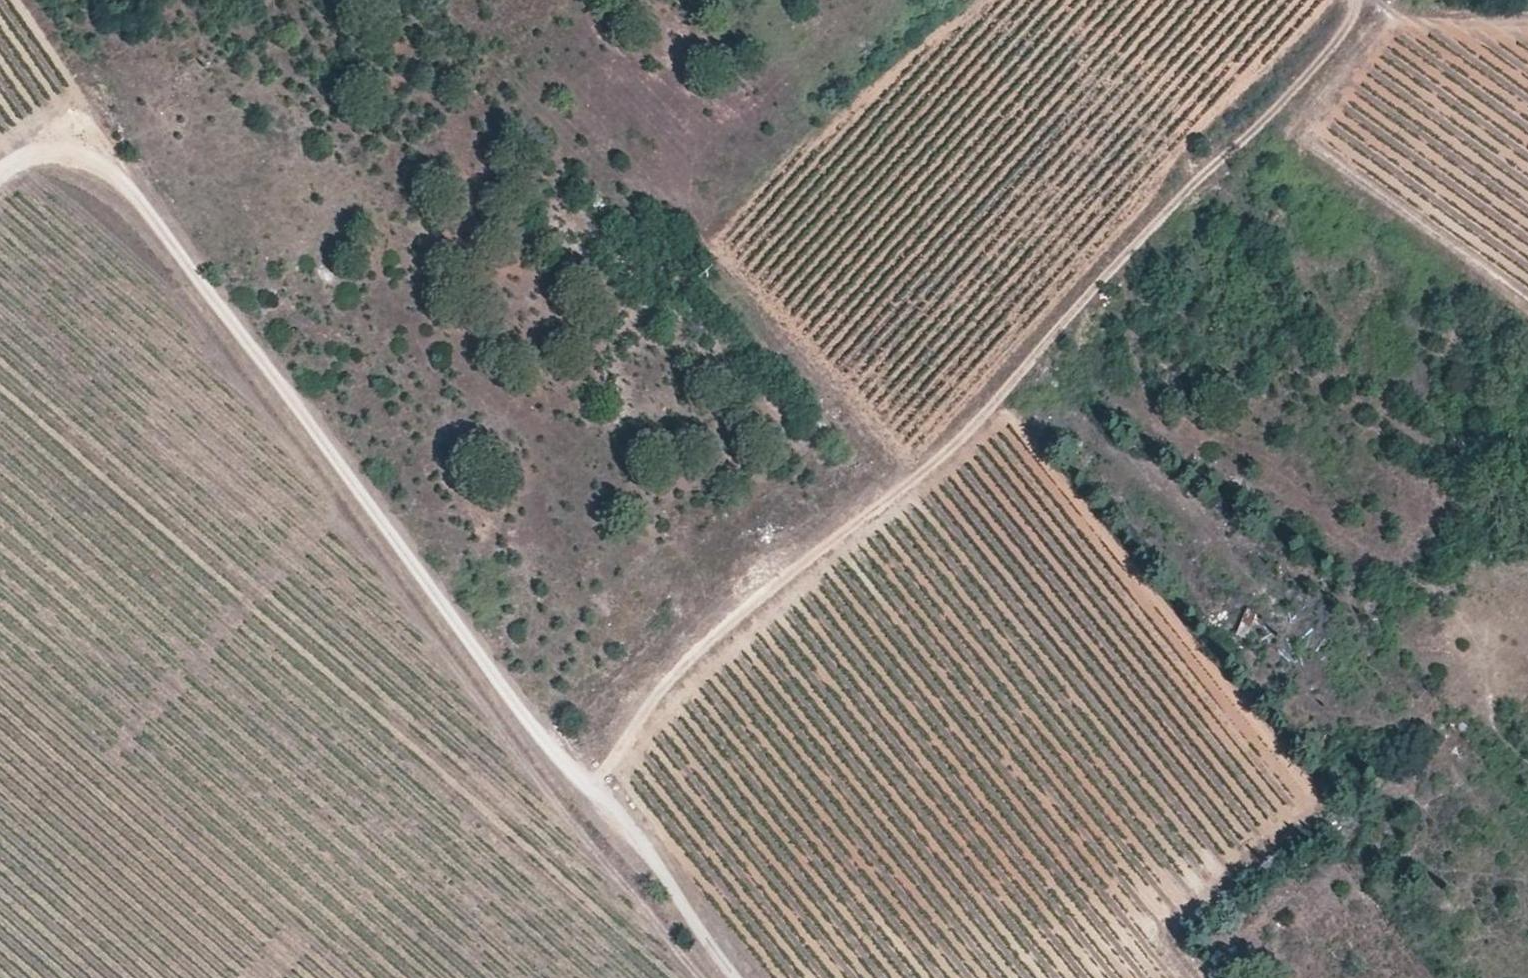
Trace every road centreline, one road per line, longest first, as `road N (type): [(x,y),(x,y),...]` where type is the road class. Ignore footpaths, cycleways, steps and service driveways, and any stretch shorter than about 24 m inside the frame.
road 1 (track): [(0,175),(37,158),(67,158),(95,170),(141,209),(511,705),(565,767),(610,801),(734,977)]
road 2 (track): [(1353,0),(1357,13),(1337,48),(1249,137),(1184,187),(987,414),(691,671),(592,791)]
road 3 (track): [(1006,0),(1172,129),(1184,187)]
road 4 (track): [(1332,0),(1329,13),(1182,155)]

